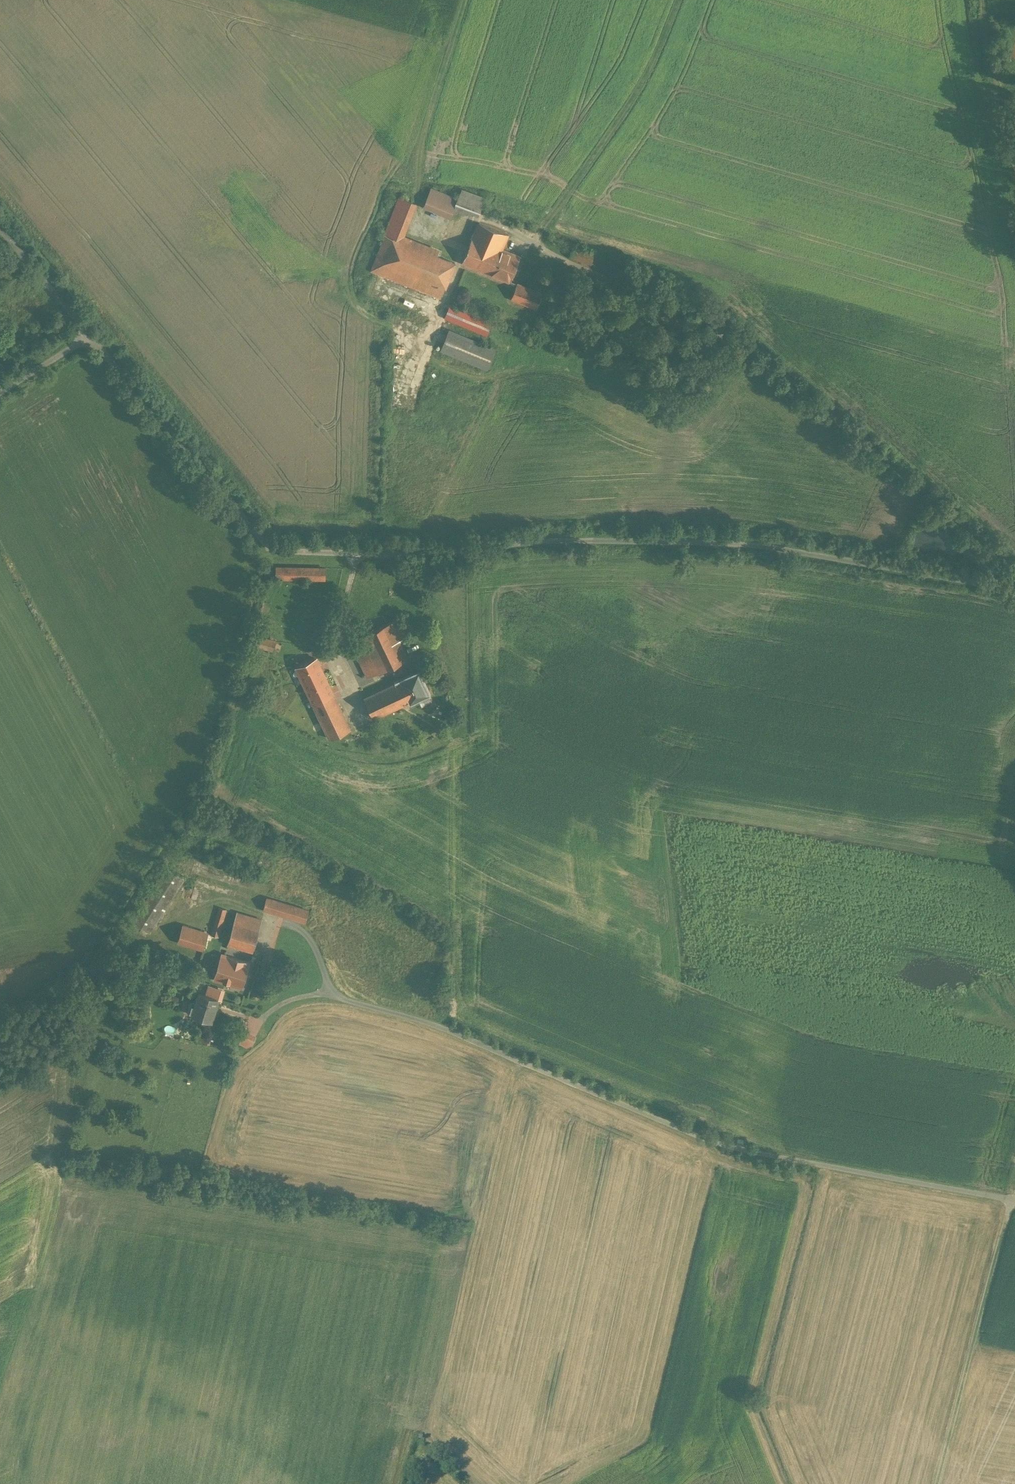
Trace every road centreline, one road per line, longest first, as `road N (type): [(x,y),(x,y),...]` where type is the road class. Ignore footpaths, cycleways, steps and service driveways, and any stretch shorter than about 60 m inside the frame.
road 1 (unclassified): [(1014,585),(757,549),(564,536),(464,552),(286,551),(265,544),(93,340)]
road 2 (unclassified): [(332,994),(462,1034),(731,1148),(1014,1201)]
road 3 (track): [(525,1060),(510,1083),(430,1450)]
road 4 (track): [(937,1483),(1014,1188)]
road 5 (unclassified): [(166,929),(226,901),(277,918),(309,938),(332,994)]
road 6 (track): [(1011,151),(983,0)]
road 7 (unclassified): [(0,227),(93,340)]

